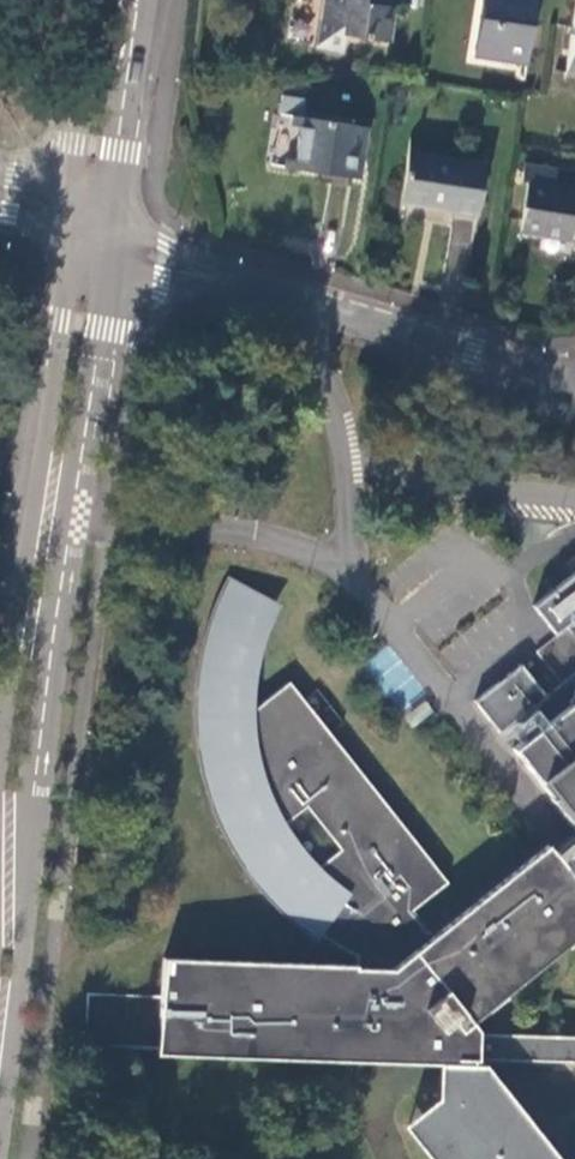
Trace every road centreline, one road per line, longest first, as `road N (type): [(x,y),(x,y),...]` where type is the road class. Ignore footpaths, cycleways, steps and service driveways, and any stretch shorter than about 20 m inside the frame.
road 1 (secondary): [(10,897),(41,822),(118,248)]
road 2 (residential): [(118,248),(574,384)]
road 3 (secondary): [(75,238),(0,698)]
road 4 (secondary): [(123,215),(152,0)]
road 5 (secondary): [(121,0),(101,148),(81,207)]

